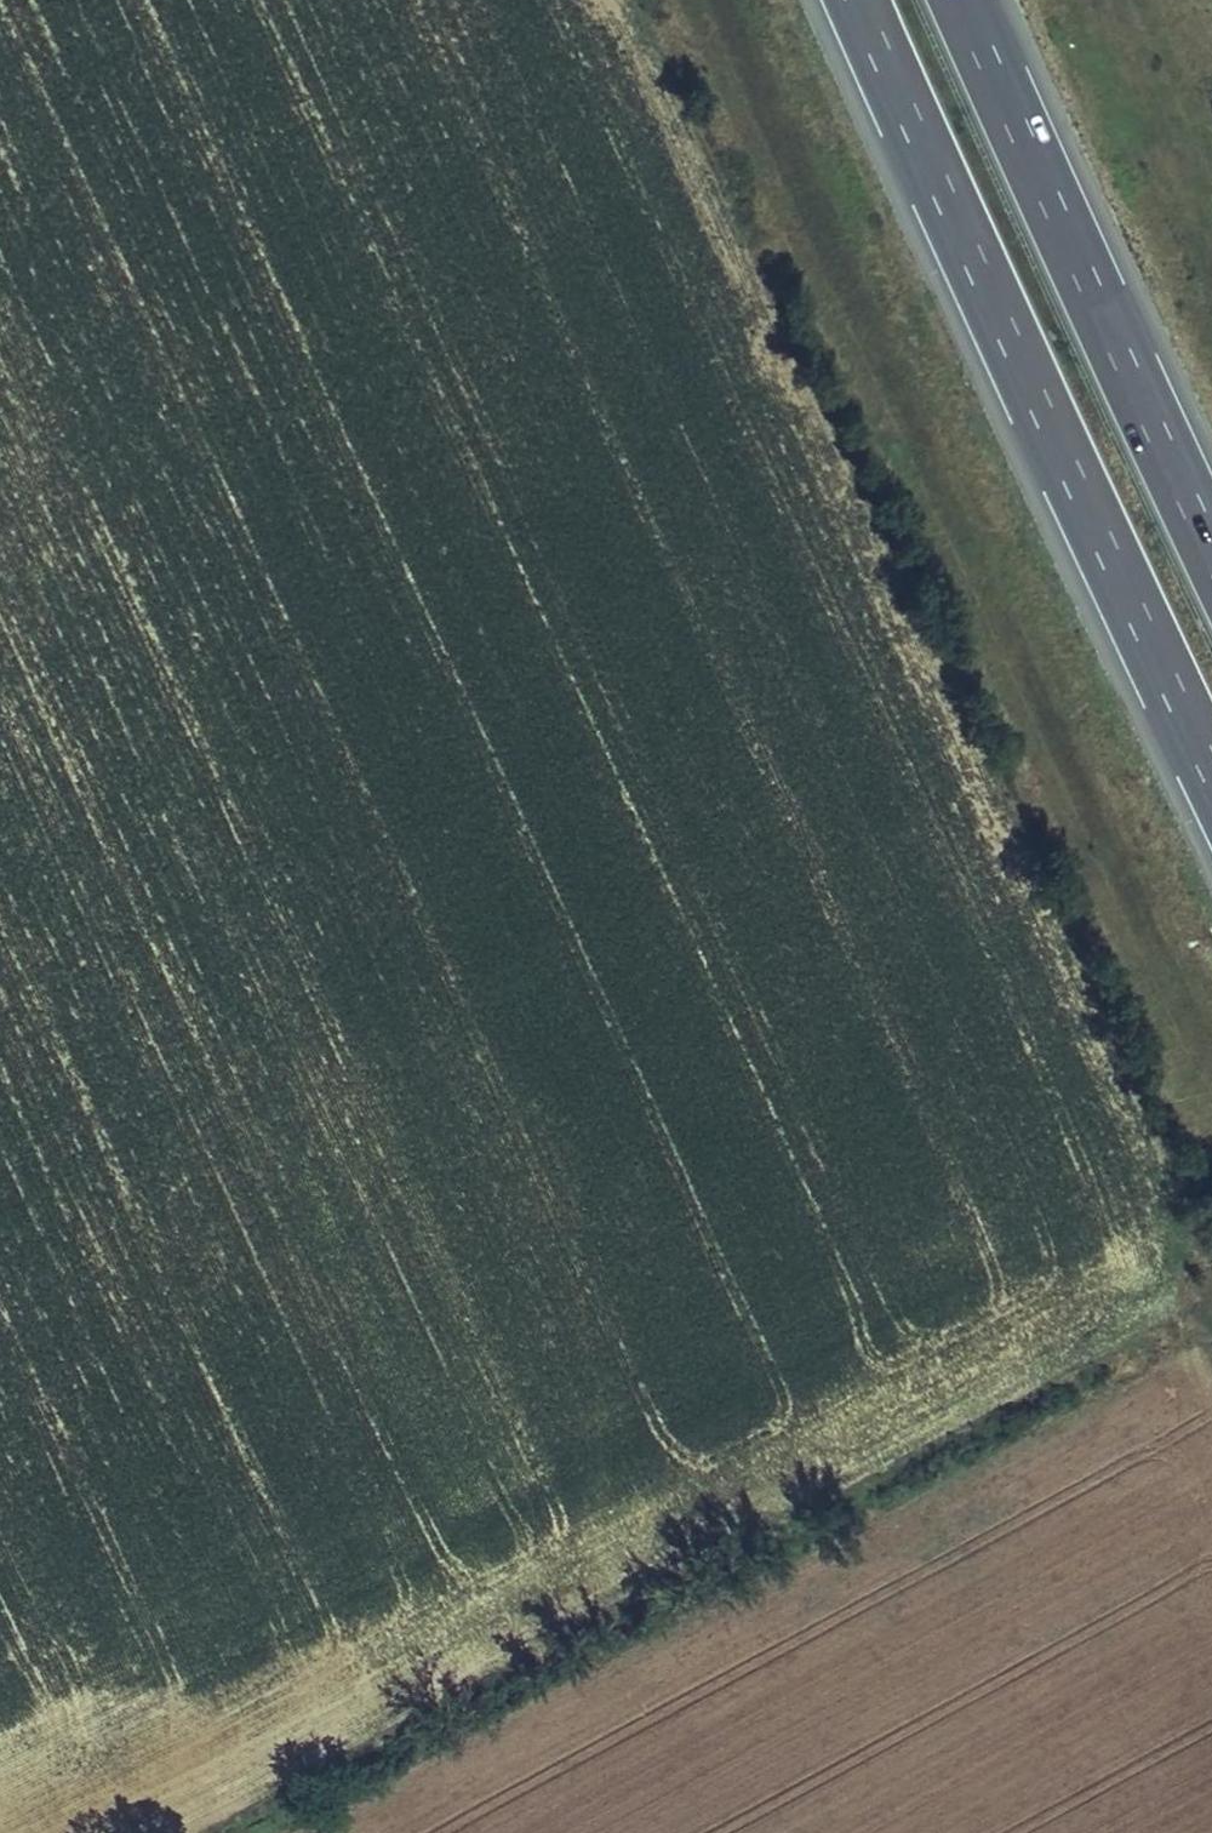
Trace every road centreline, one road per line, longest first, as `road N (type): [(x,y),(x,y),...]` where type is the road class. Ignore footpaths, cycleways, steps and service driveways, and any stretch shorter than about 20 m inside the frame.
road 1 (motorway): [(855,0),(1211,775)]
road 2 (motorway): [(1211,552),(960,0)]

